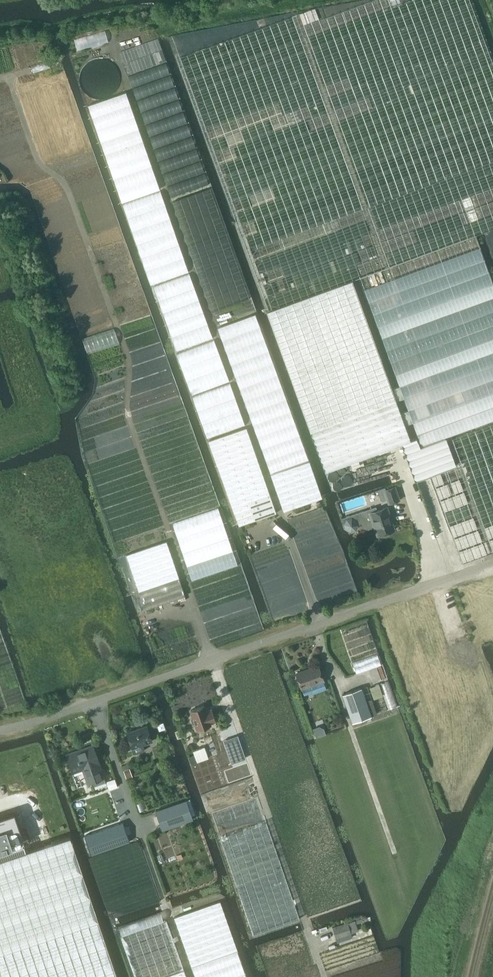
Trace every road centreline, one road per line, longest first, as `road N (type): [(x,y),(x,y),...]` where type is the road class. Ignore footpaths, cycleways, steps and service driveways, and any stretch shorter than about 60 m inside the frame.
road 1 (unclassified): [(0,731),(492,564)]
road 2 (track): [(324,976),(260,793)]

